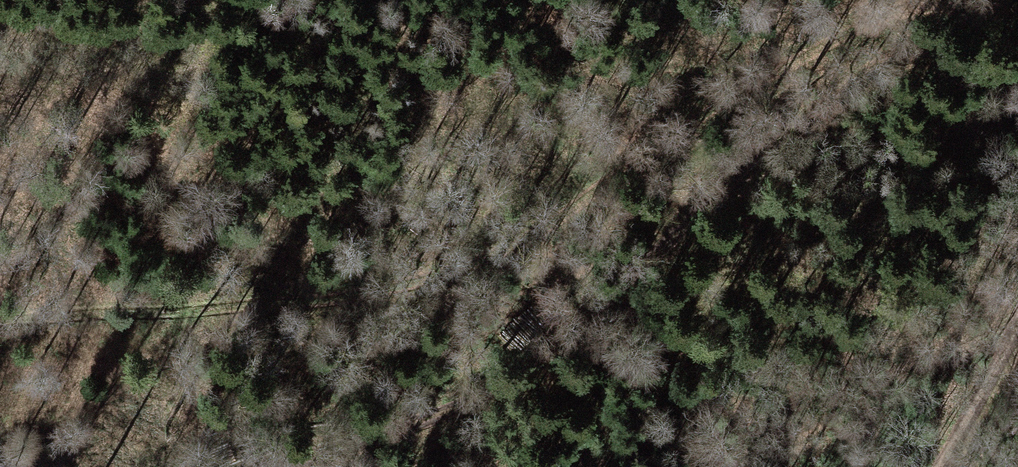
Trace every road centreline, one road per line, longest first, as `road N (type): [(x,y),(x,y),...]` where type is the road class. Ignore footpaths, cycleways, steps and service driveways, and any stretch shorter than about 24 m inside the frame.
road 1 (track): [(244,466),(519,377),(774,162),(896,110),(1017,77)]
road 2 (track): [(0,321),(640,280)]

